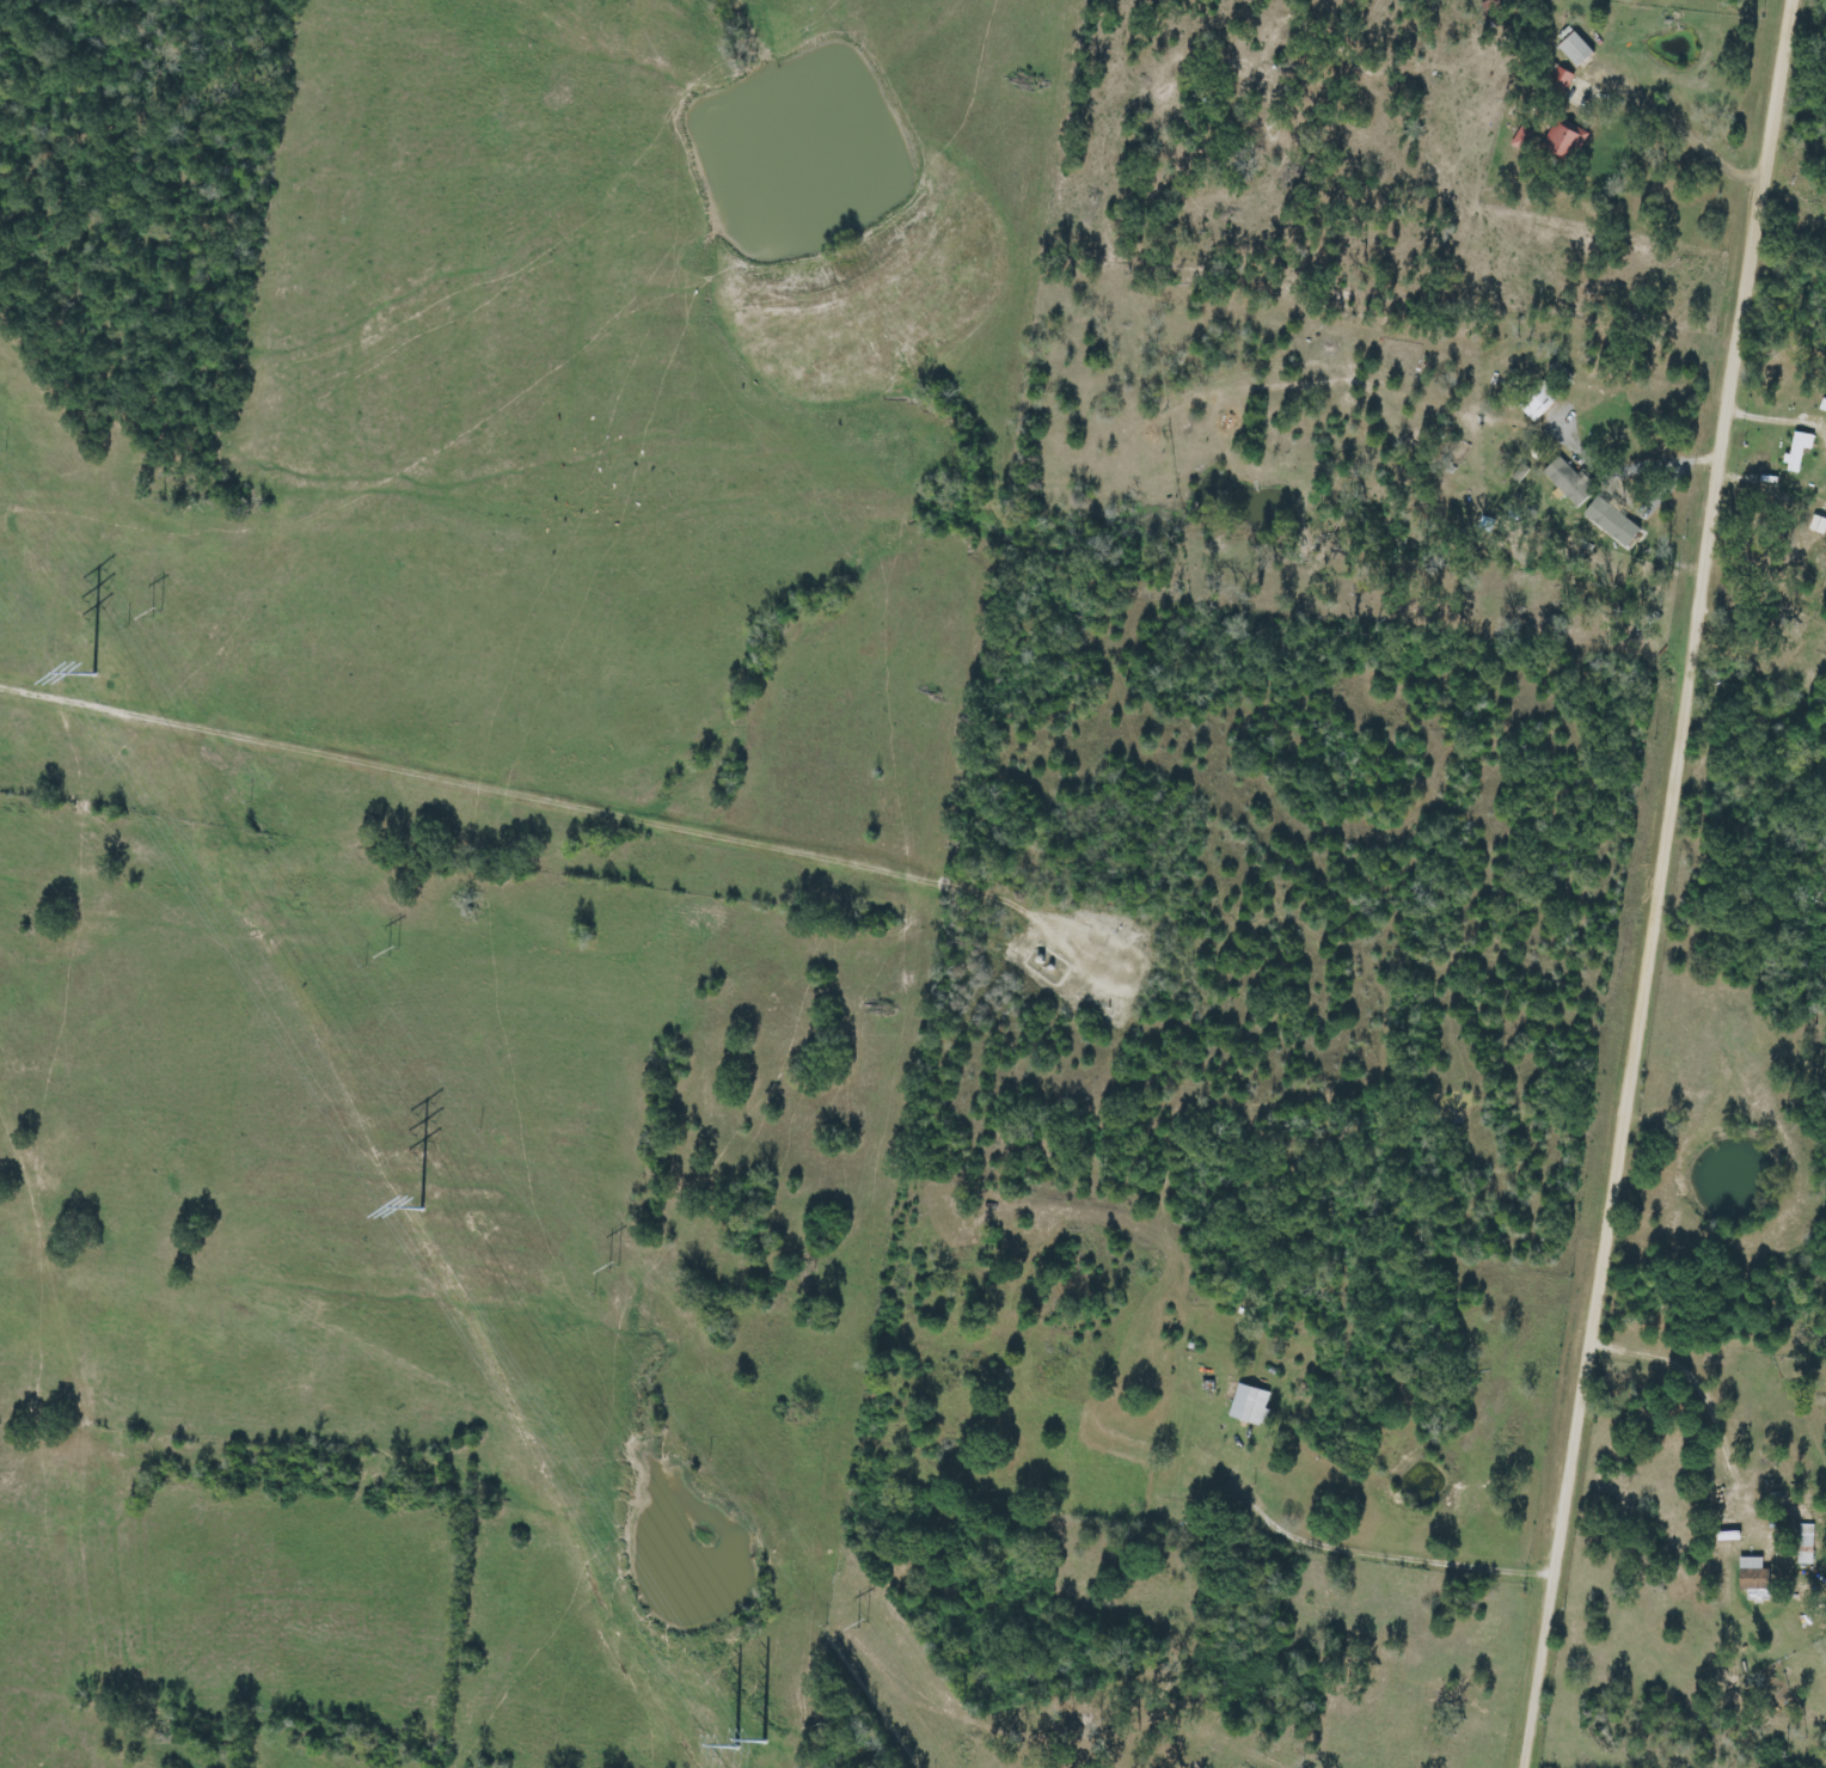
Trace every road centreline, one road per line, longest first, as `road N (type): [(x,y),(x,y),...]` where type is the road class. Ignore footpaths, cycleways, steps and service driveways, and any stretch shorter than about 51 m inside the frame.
road 1 (residential): [(1798,0),(1530,1767)]

